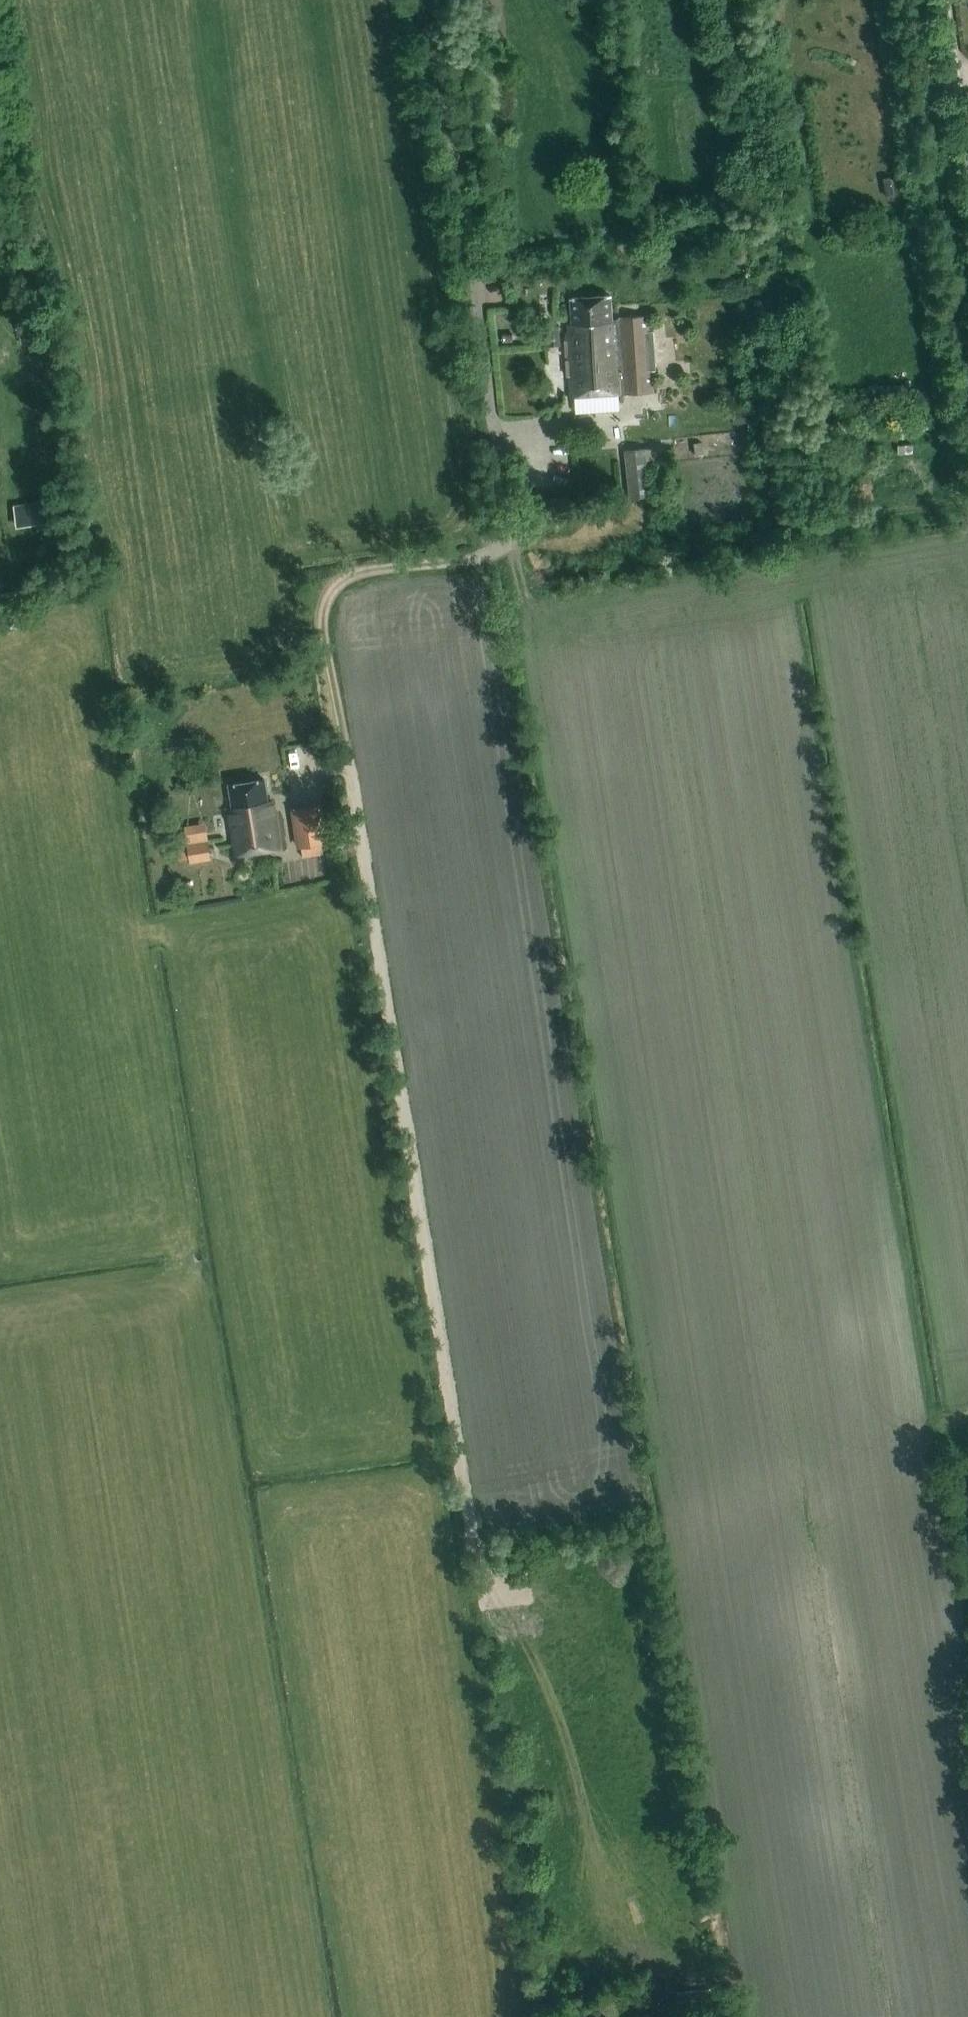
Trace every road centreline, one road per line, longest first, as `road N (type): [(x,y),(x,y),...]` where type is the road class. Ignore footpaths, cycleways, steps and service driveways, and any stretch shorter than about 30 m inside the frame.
road 1 (track): [(967,128),(947,0)]

